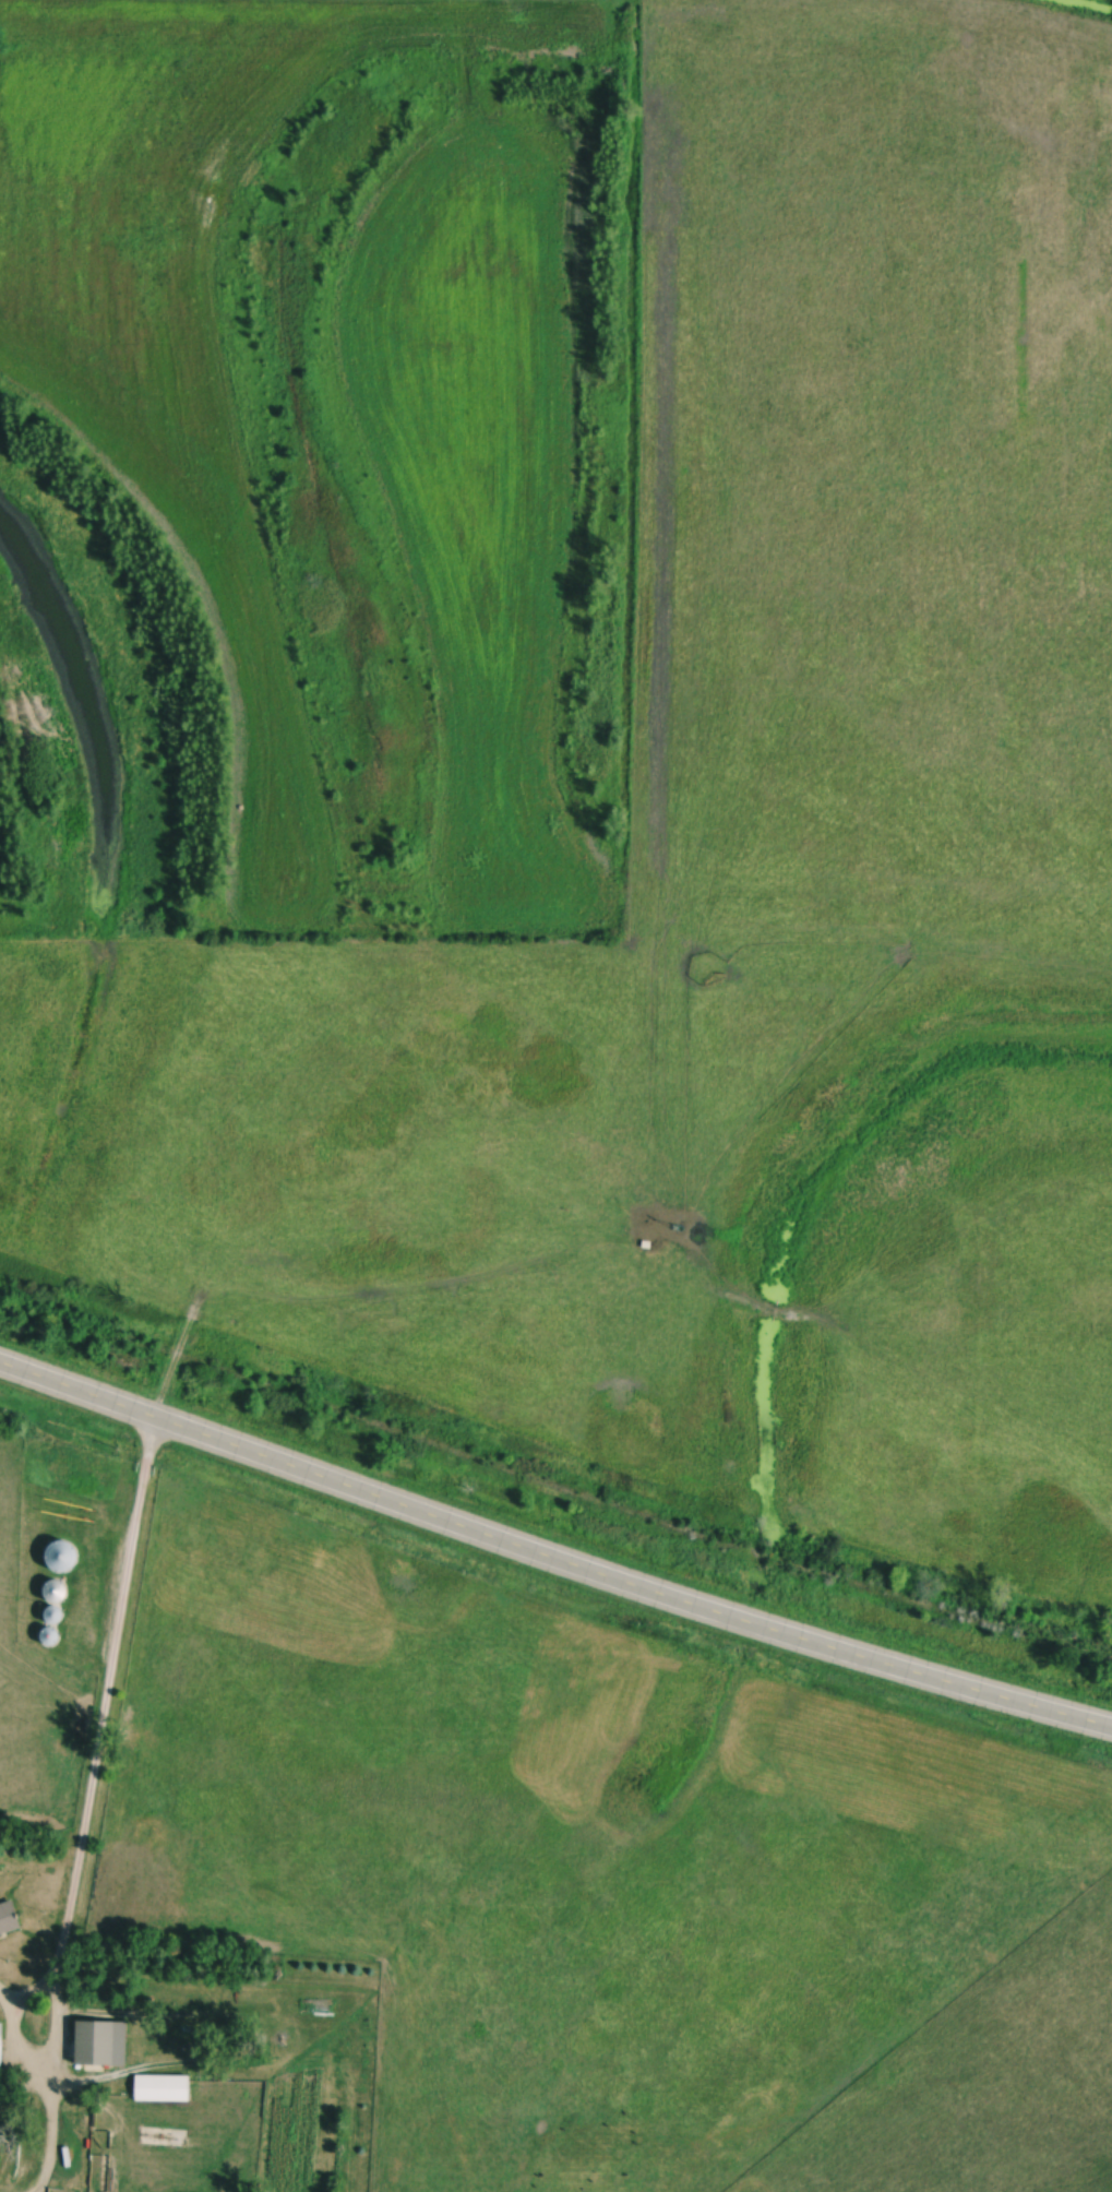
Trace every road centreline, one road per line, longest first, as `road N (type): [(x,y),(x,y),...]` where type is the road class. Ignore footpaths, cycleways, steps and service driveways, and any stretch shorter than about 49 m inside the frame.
road 1 (residential): [(1111,1721),(758,1625),(0,1366)]

